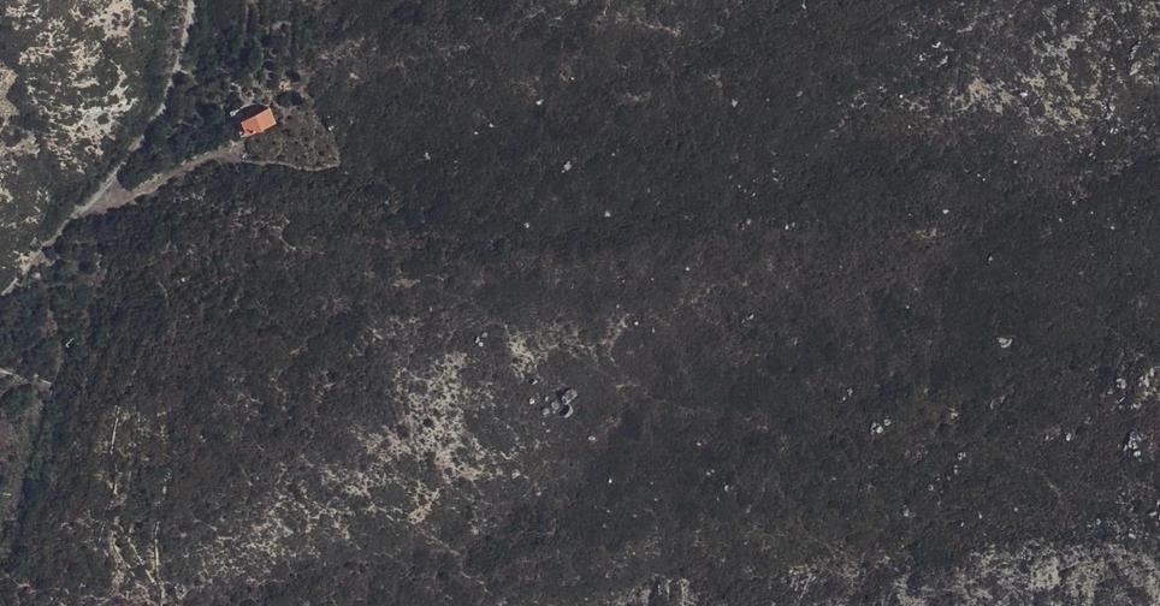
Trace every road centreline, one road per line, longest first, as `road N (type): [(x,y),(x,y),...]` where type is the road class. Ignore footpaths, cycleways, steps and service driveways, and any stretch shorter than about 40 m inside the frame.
road 1 (track): [(0,300),(145,140),(168,97),(191,0)]

